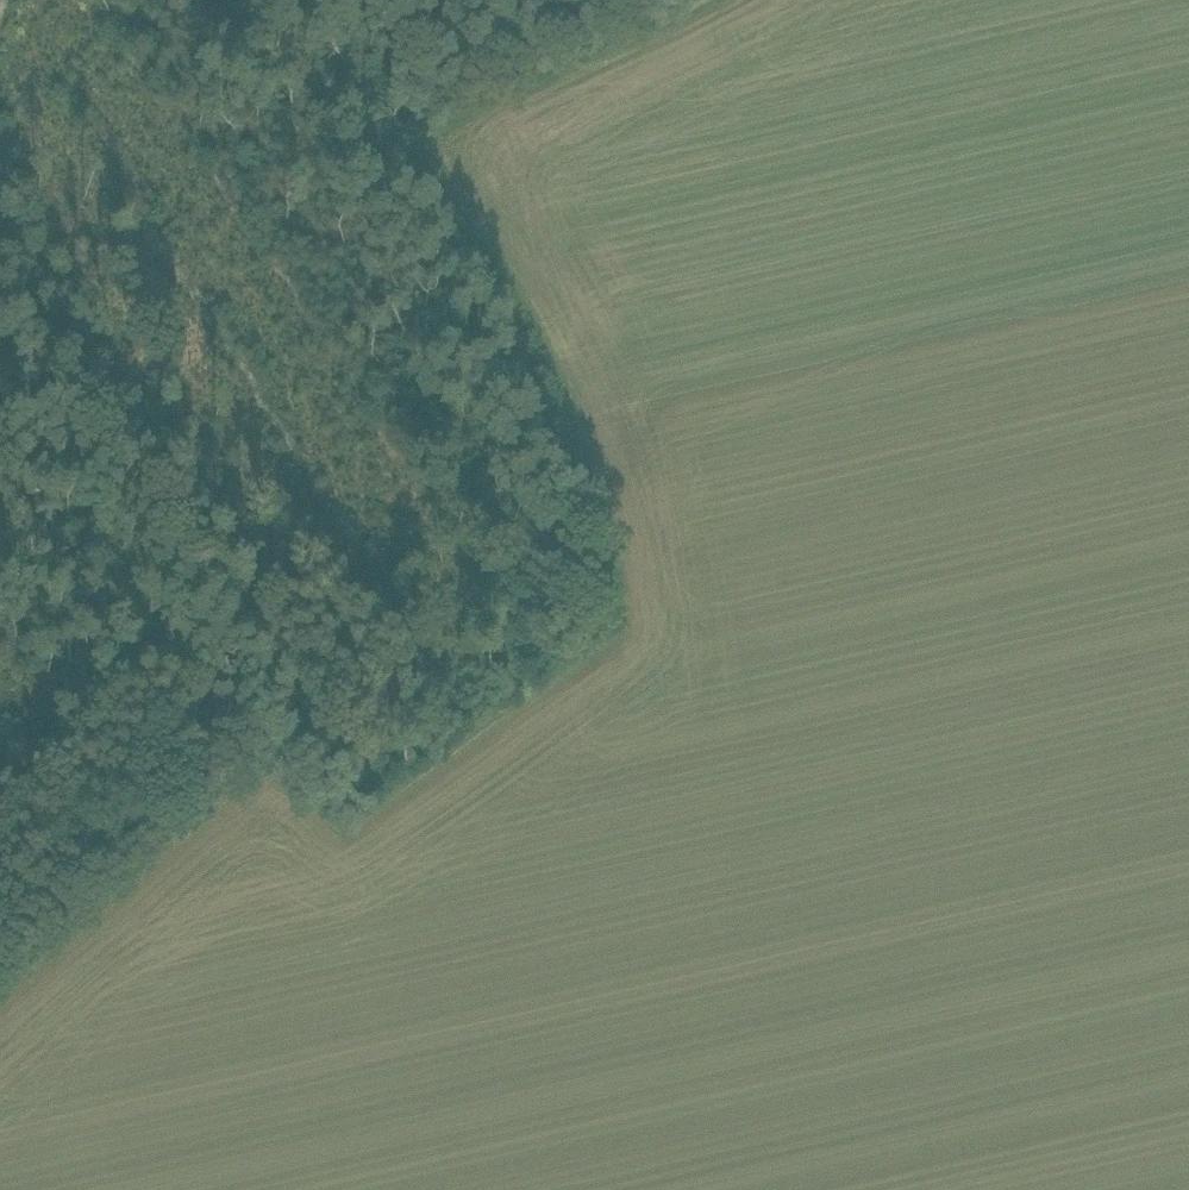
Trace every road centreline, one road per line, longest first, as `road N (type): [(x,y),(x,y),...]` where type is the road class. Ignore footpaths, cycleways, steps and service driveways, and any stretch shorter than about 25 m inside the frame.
road 1 (track): [(0,479),(252,745)]
road 2 (track): [(236,0),(271,60),(431,151)]

